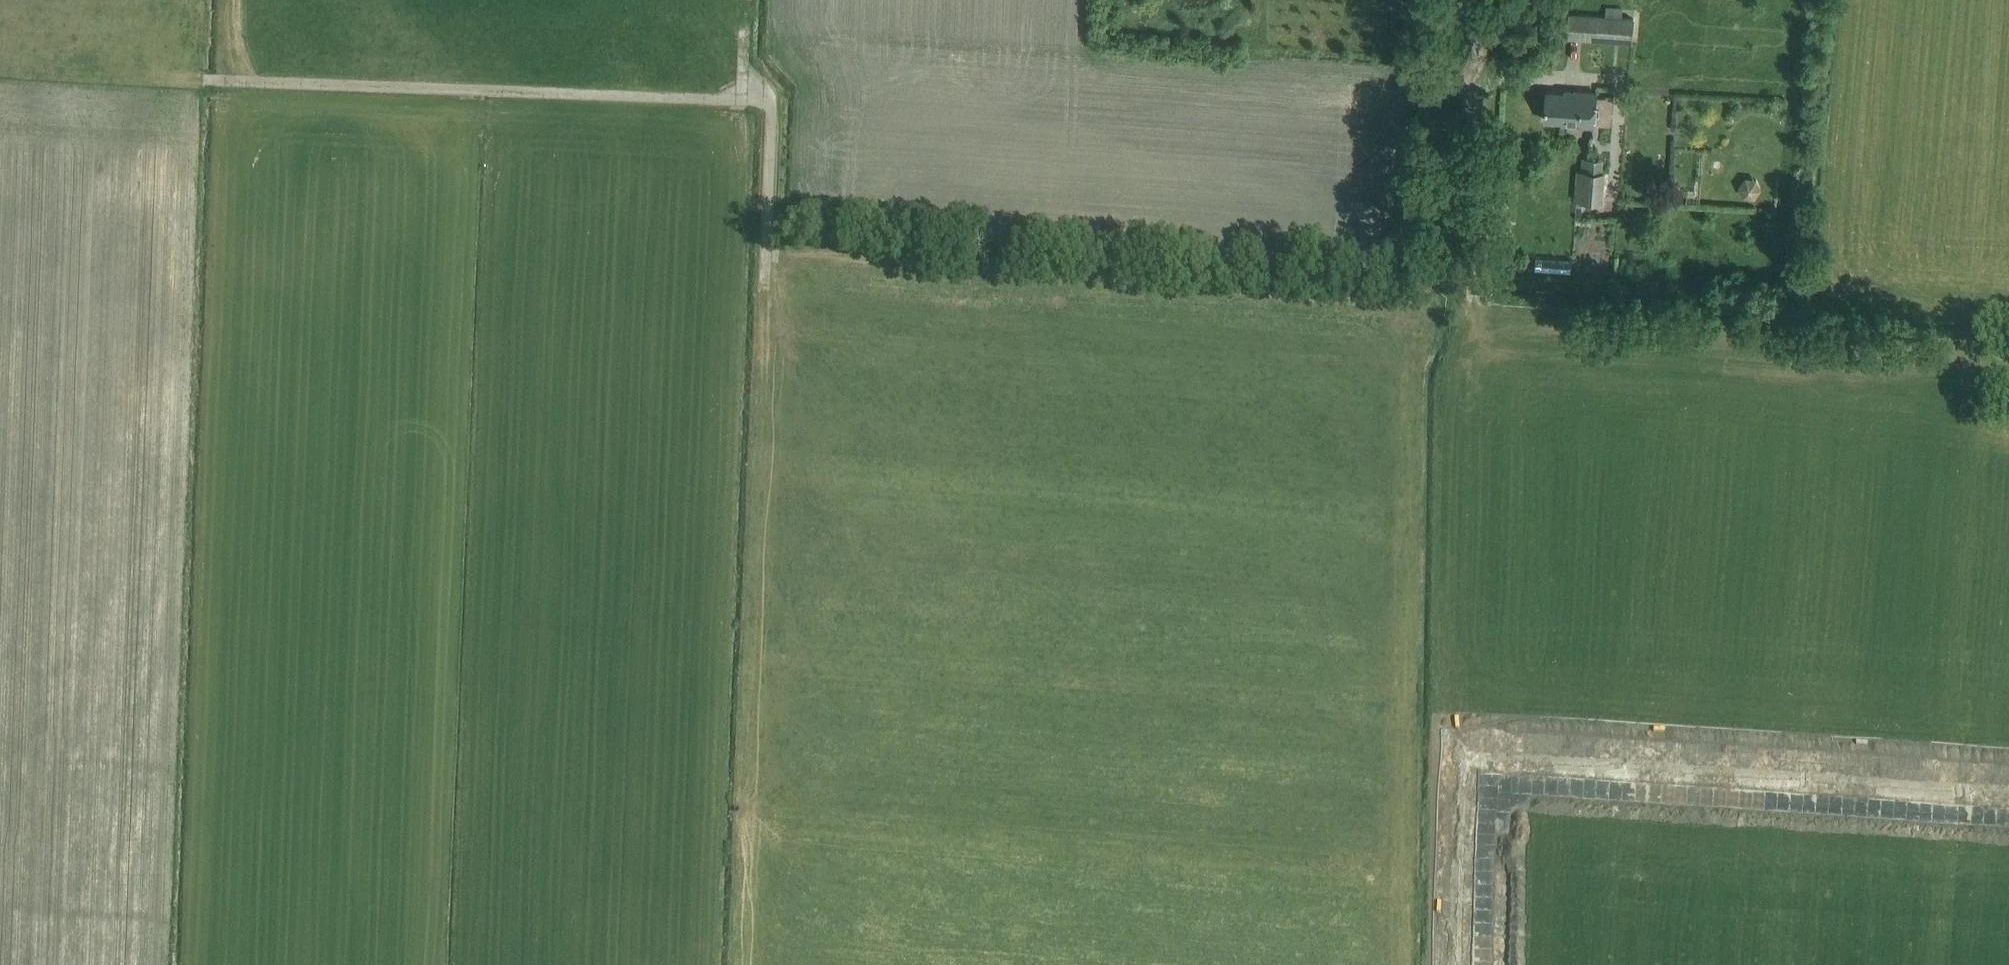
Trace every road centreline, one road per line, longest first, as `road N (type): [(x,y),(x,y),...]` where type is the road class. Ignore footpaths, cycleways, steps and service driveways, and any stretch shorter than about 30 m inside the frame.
road 1 (track): [(2008,363),(1990,353),(1493,318),(1473,298)]
road 2 (unclassified): [(1473,298),(1467,247),(1482,0)]

